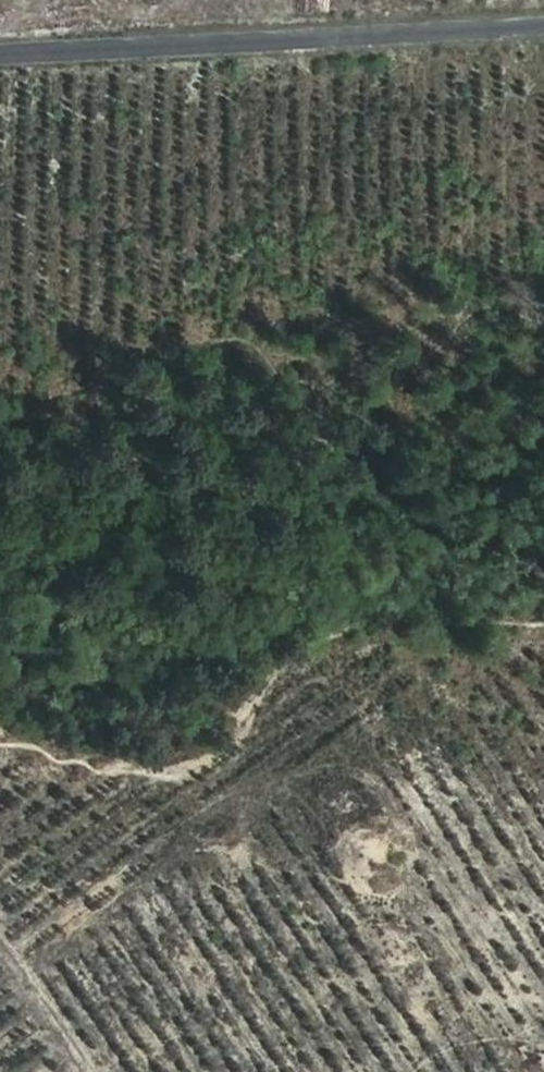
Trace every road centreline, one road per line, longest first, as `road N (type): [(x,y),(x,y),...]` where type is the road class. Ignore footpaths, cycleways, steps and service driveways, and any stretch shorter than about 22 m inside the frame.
road 1 (residential): [(0,66),(543,43)]

